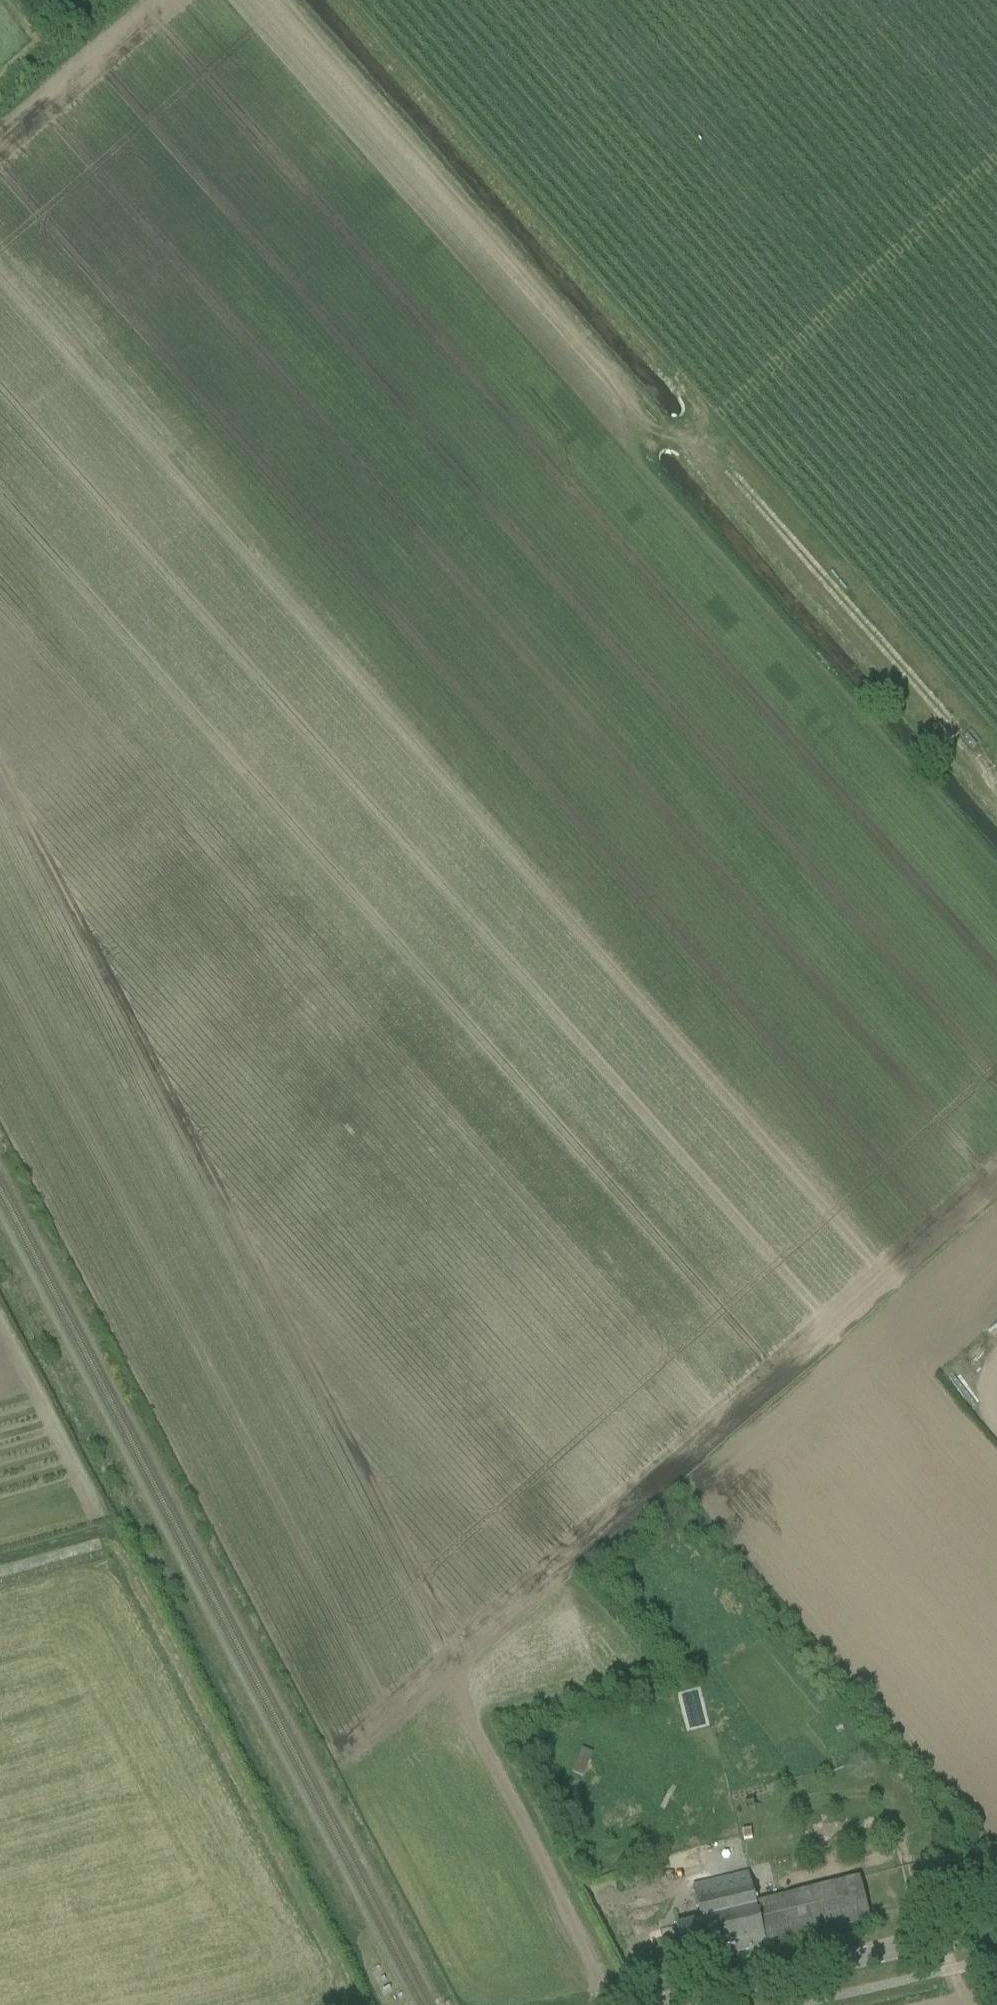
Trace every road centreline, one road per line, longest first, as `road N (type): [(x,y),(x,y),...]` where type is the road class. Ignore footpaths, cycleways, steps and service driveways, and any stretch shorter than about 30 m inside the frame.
road 1 (track): [(654,432),(277,0)]
road 2 (tertiary): [(656,2004),(996,1926)]

